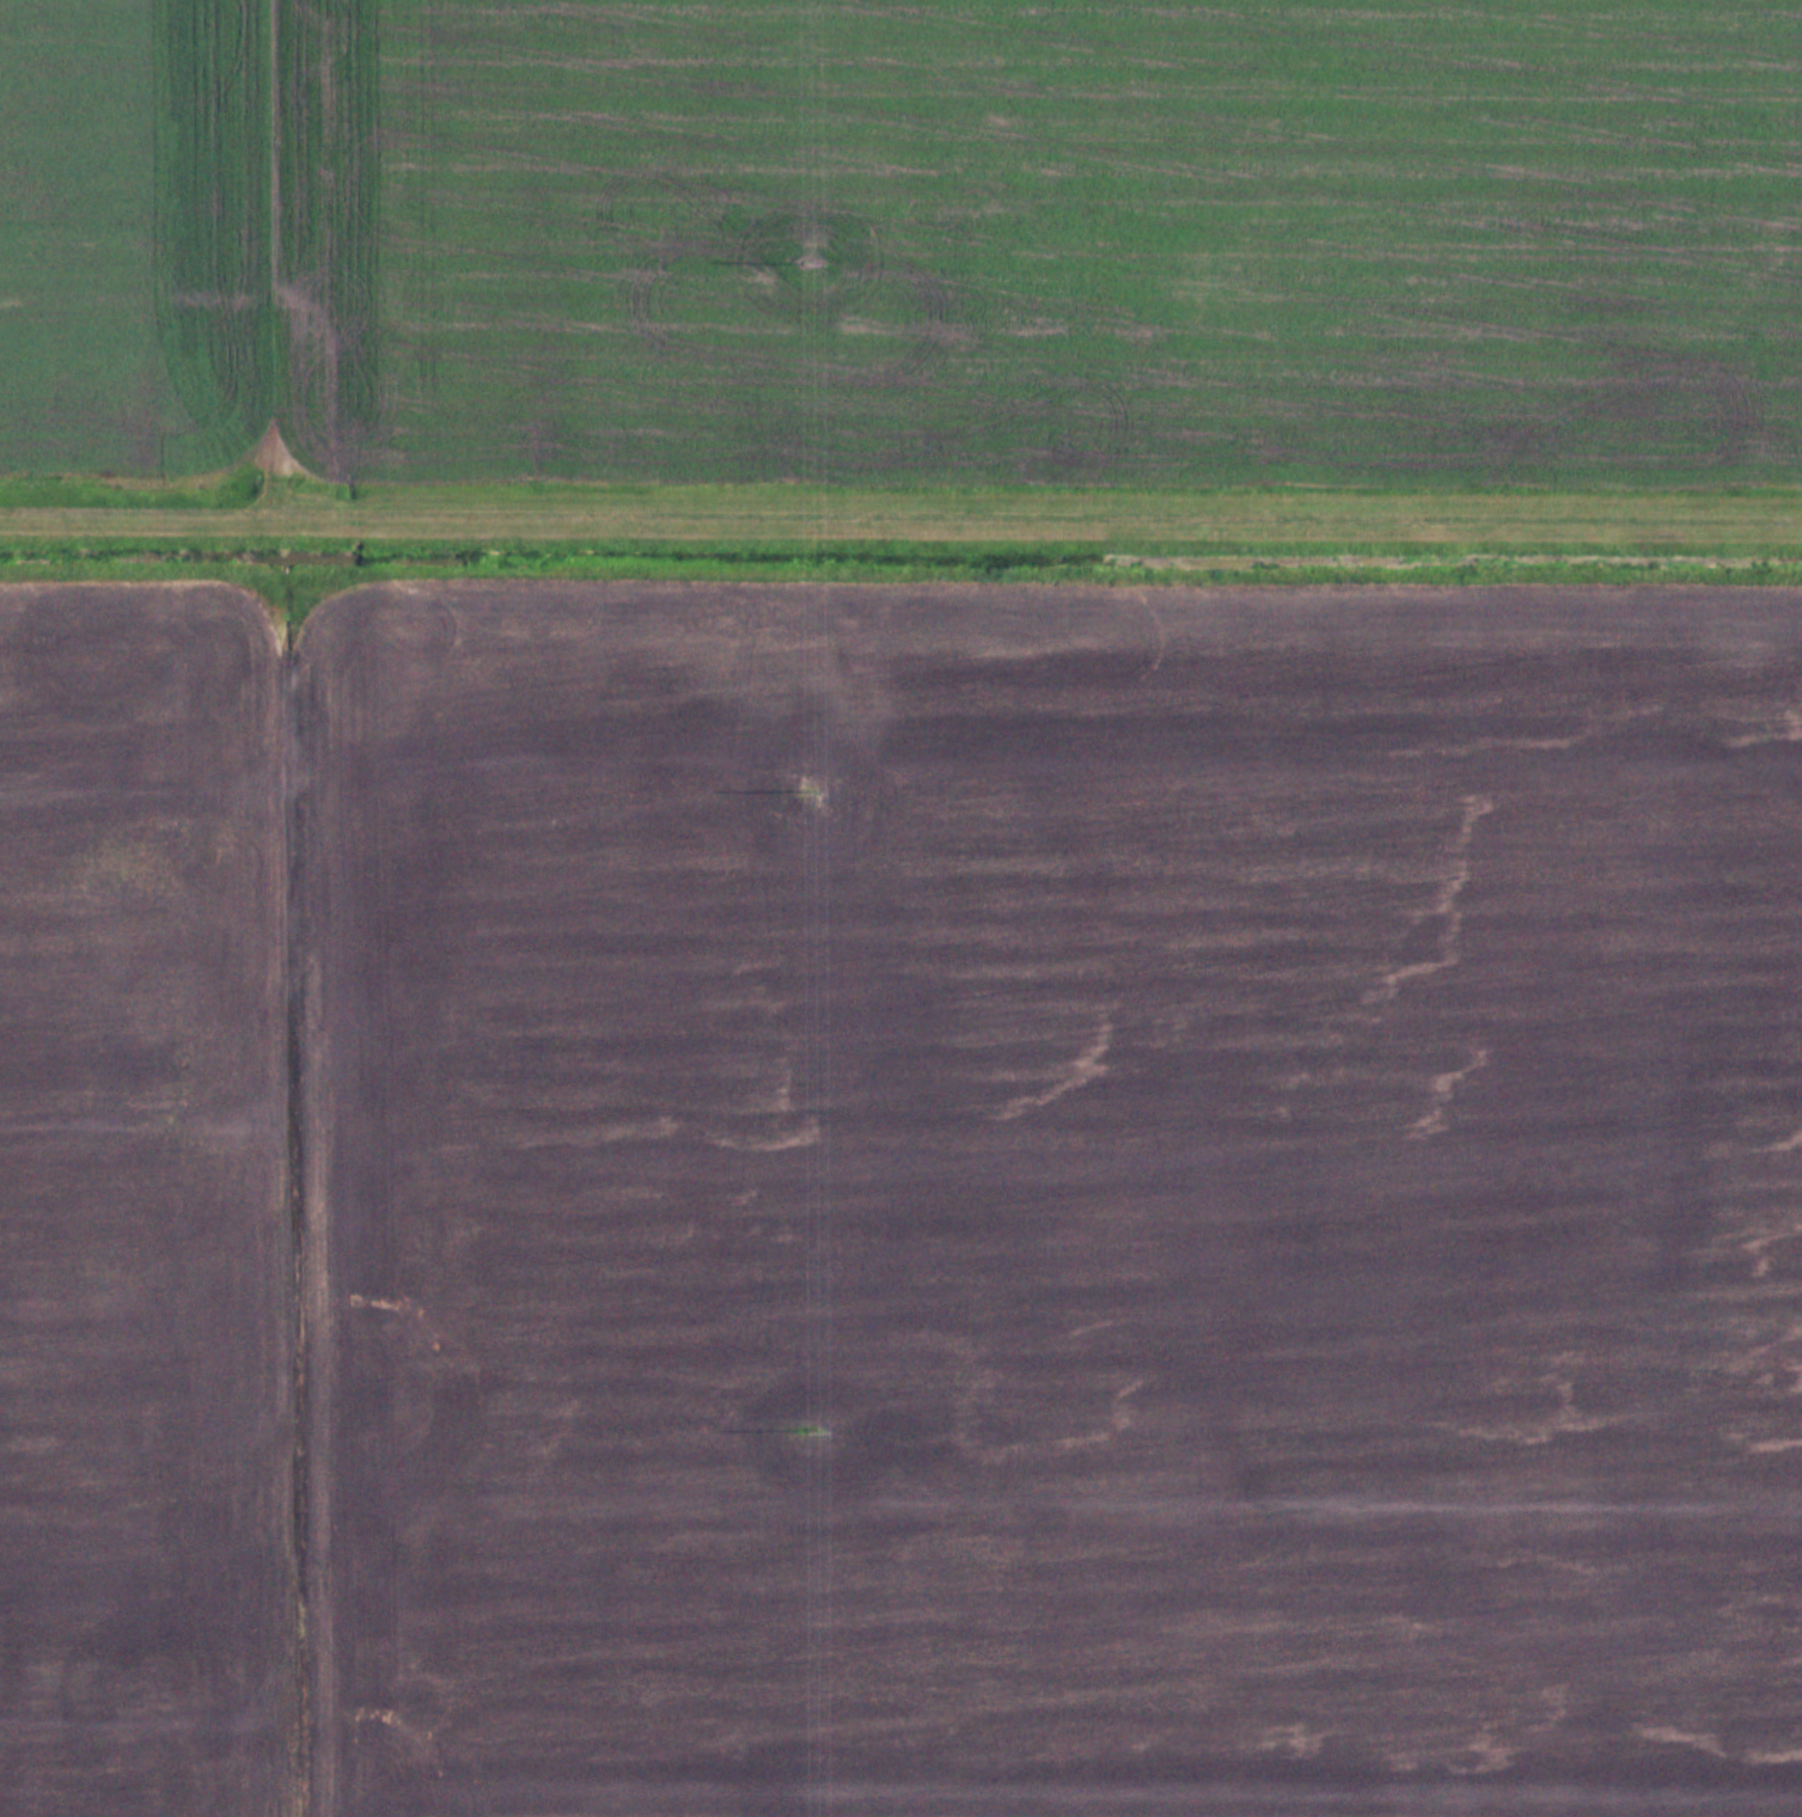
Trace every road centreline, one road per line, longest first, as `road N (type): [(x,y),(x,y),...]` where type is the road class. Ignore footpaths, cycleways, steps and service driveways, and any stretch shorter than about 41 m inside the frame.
road 1 (track): [(1801,515),(0,509)]

